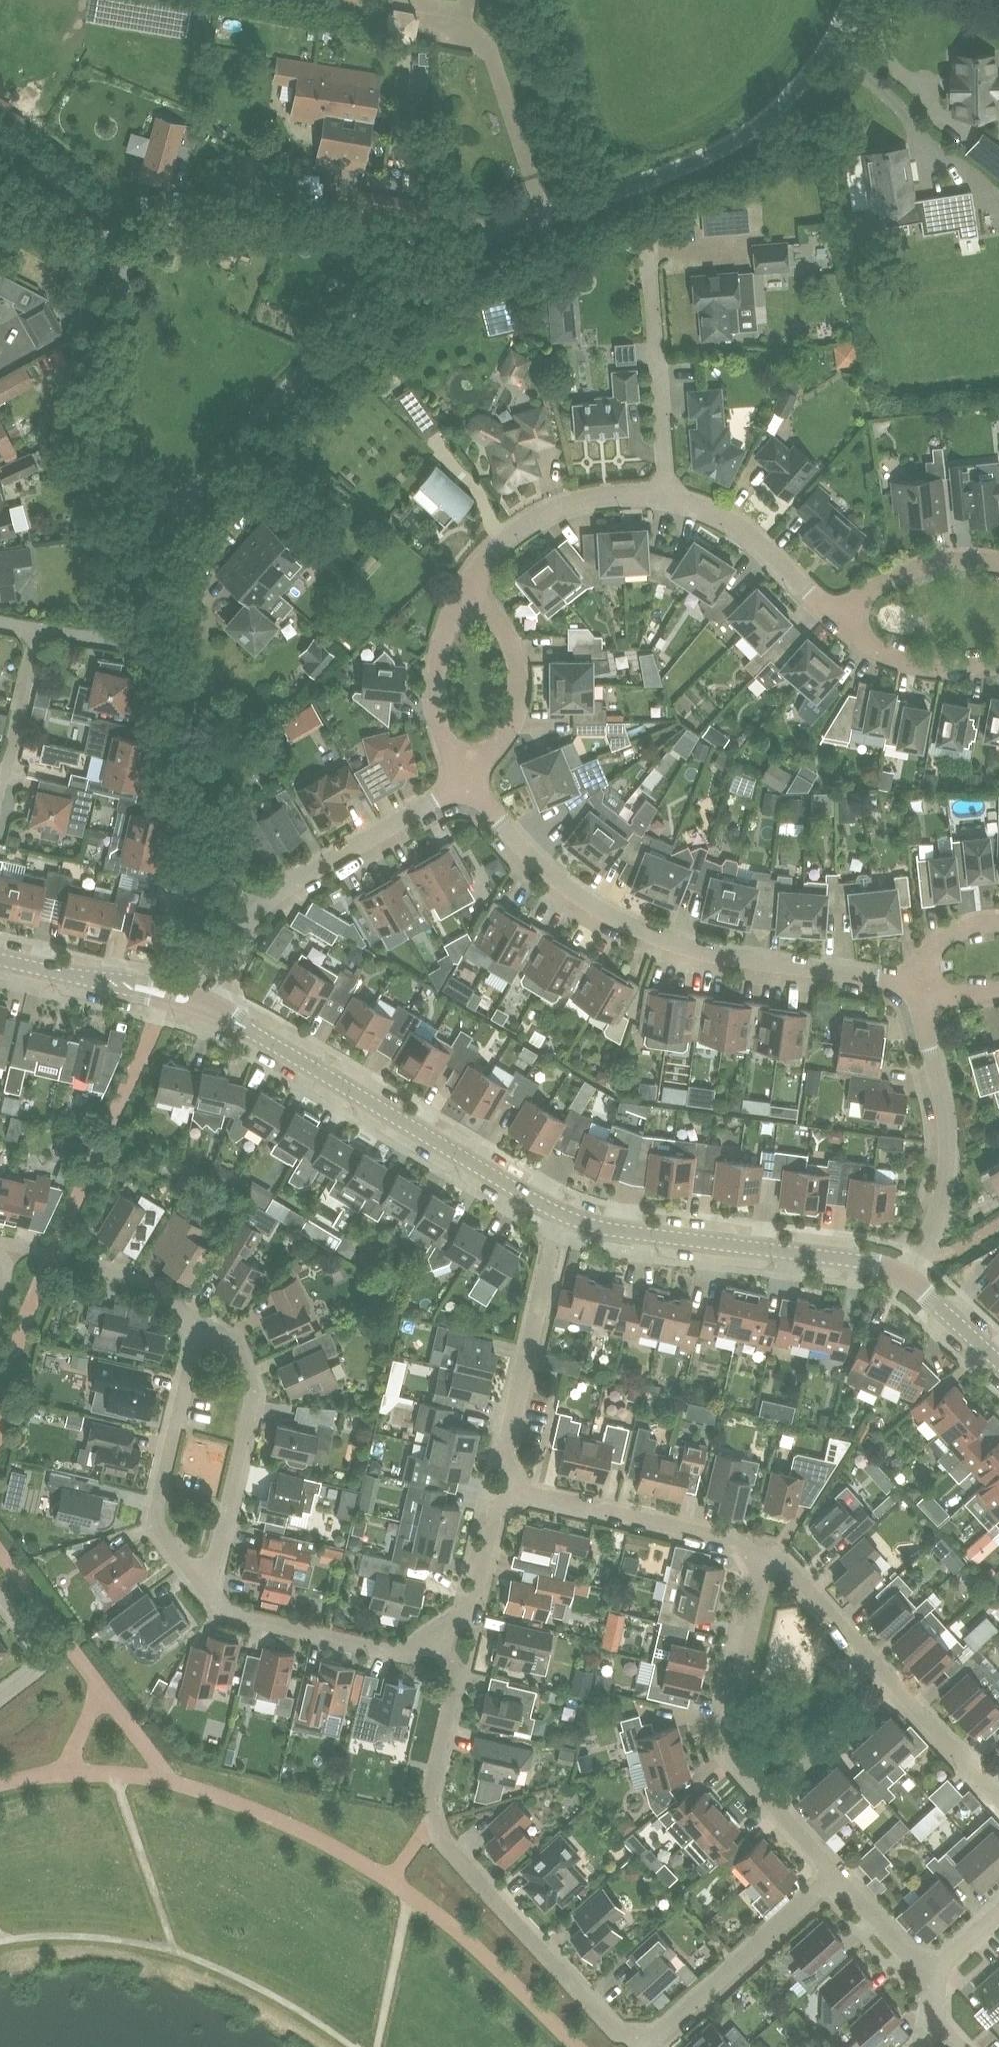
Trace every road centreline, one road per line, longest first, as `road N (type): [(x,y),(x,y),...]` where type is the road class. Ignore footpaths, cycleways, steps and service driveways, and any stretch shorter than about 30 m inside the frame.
road 1 (unclassified): [(254,422),(413,277),(744,134),(811,76),(856,0)]
road 2 (residential): [(919,987),(698,952),(651,935),(535,864),(466,785)]
road 3 (residential): [(643,2046),(619,2037),(440,1841),(429,1797),(457,1677),(435,1634)]
road 4 (tertiary): [(560,1216),(210,1008)]
road 5 (unclassified): [(178,513),(115,453),(109,430),(120,262),(103,221),(61,191)]
road 6 (tertiary): [(905,1280),(851,1262),(560,1216)]
road 7 (residential): [(905,1280),(936,1224),(948,1163),(919,987)]
road 8 (residential): [(244,922),(200,849),(153,642)]
road 9 (residential): [(197,1579),(213,1564),(252,1392),(234,1345),(200,1326)]
road 10 (residential): [(522,1490),(504,1458),(560,1216)]
road 11 (residential): [(200,1326),(155,1512),(158,1531),(197,1579)]
road 12 (residential): [(647,223),(669,493)]
road 13 (residential): [(197,1579),(226,1612),(405,1653),(435,1634)]
road 14 (residential): [(244,922),(314,863),(466,785)]
road 15 (residential): [(766,1803),(731,1763),(724,1737),(761,1565)]
road 16 (residential): [(761,1565),(745,1544),(522,1490)]
road 17 (residential): [(646,2046),(833,1878)]
road 18 (residential): [(463,582),(492,545),(548,509),(669,493)]
road 19 (residential): [(457,770),(504,734),(516,692),(506,637),(463,582)]
road 20 (tertiary): [(210,1008),(0,959)]
road 21 (residential): [(669,493),(725,515),(839,615)]
road 22 (residential): [(457,770),(432,674),(463,582)]
road 23 (residential): [(891,1685),(777,1555),(761,1565)]
road 24 (residential): [(435,1634),(472,1612),(497,1509),(522,1490)]
road 25 (residential): [(839,615),(913,564),(998,559)]
road 26 (residential): [(998,655),(951,664),(913,660),(875,647),(839,615)]
road 27 (residential): [(0,793),(35,623)]
road 28 (residential): [(891,1685),(766,1803)]
road 29 (residential): [(998,1800),(891,1685)]
road 30 (residential): [(200,1326),(133,1281),(71,1263)]
road 31 (residential): [(0,1699),(40,1669),(43,1652),(0,1598)]
road 32 (residential): [(930,1972),(833,1878)]
road 33 (residential): [(153,642),(156,586),(178,513)]
road 34 (tertiary): [(998,1363),(905,1280)]
road 35 (residential): [(35,623),(153,642)]

